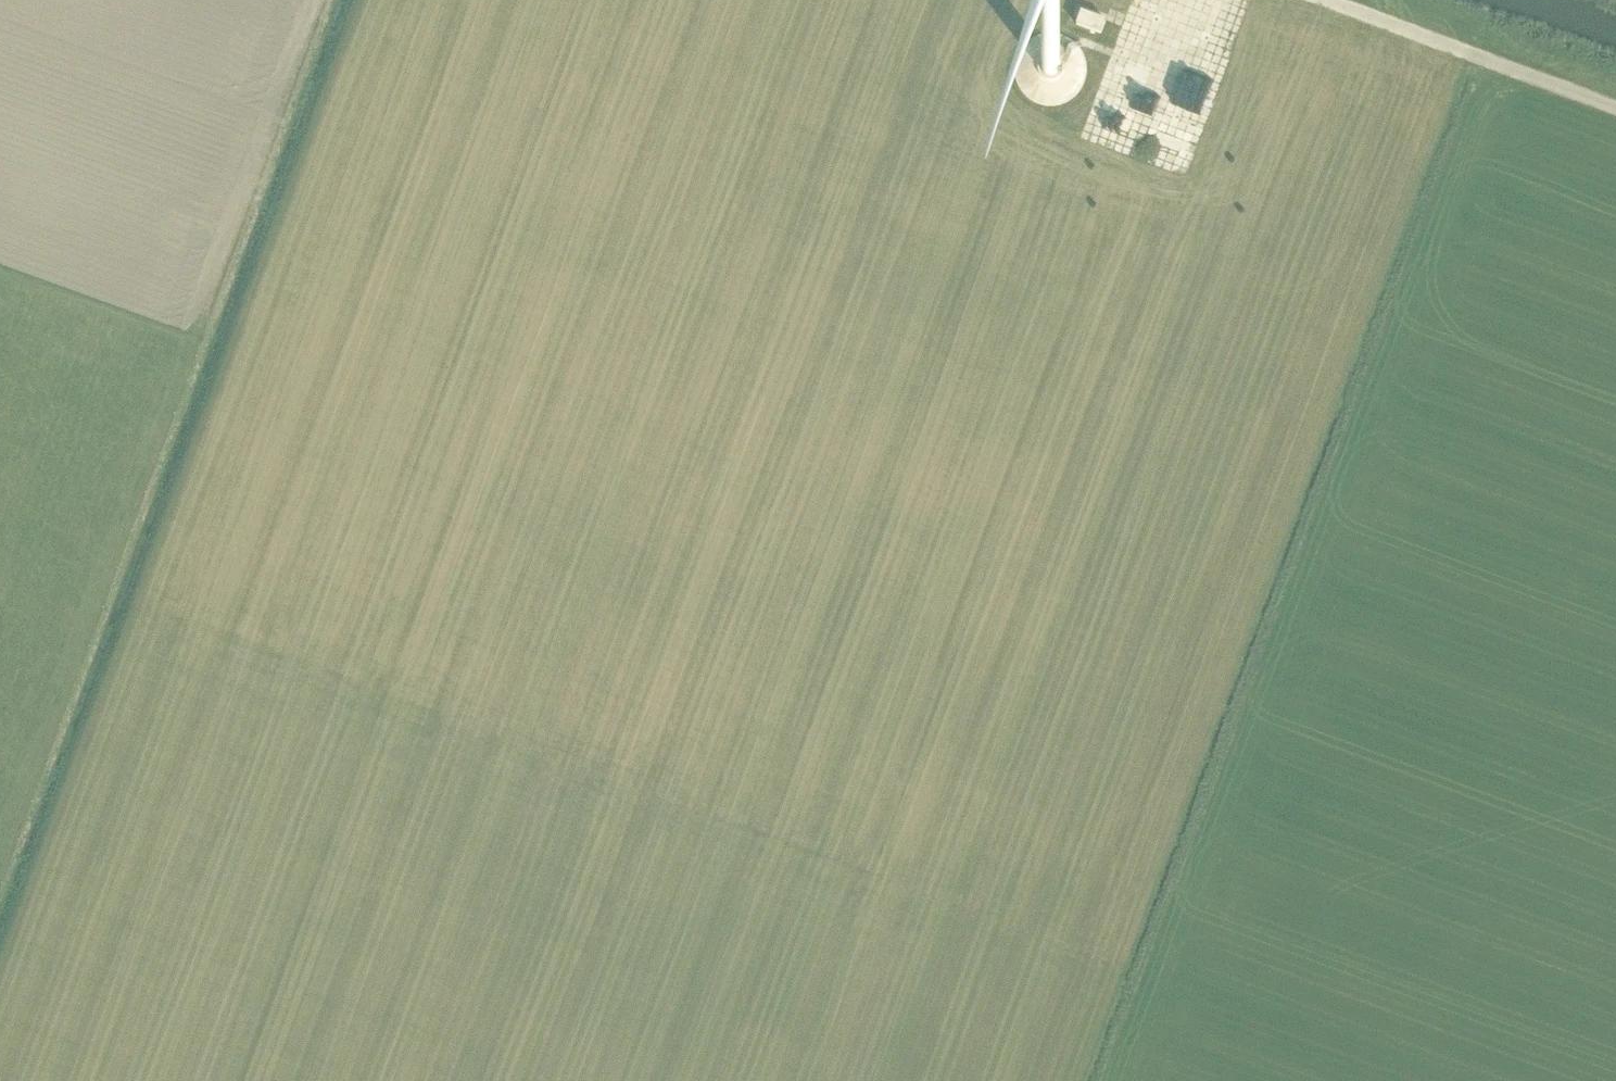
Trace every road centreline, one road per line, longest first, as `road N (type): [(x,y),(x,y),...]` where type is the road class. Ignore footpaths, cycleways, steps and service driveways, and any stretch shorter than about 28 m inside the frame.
road 1 (track): [(1321,0),(1615,109)]

